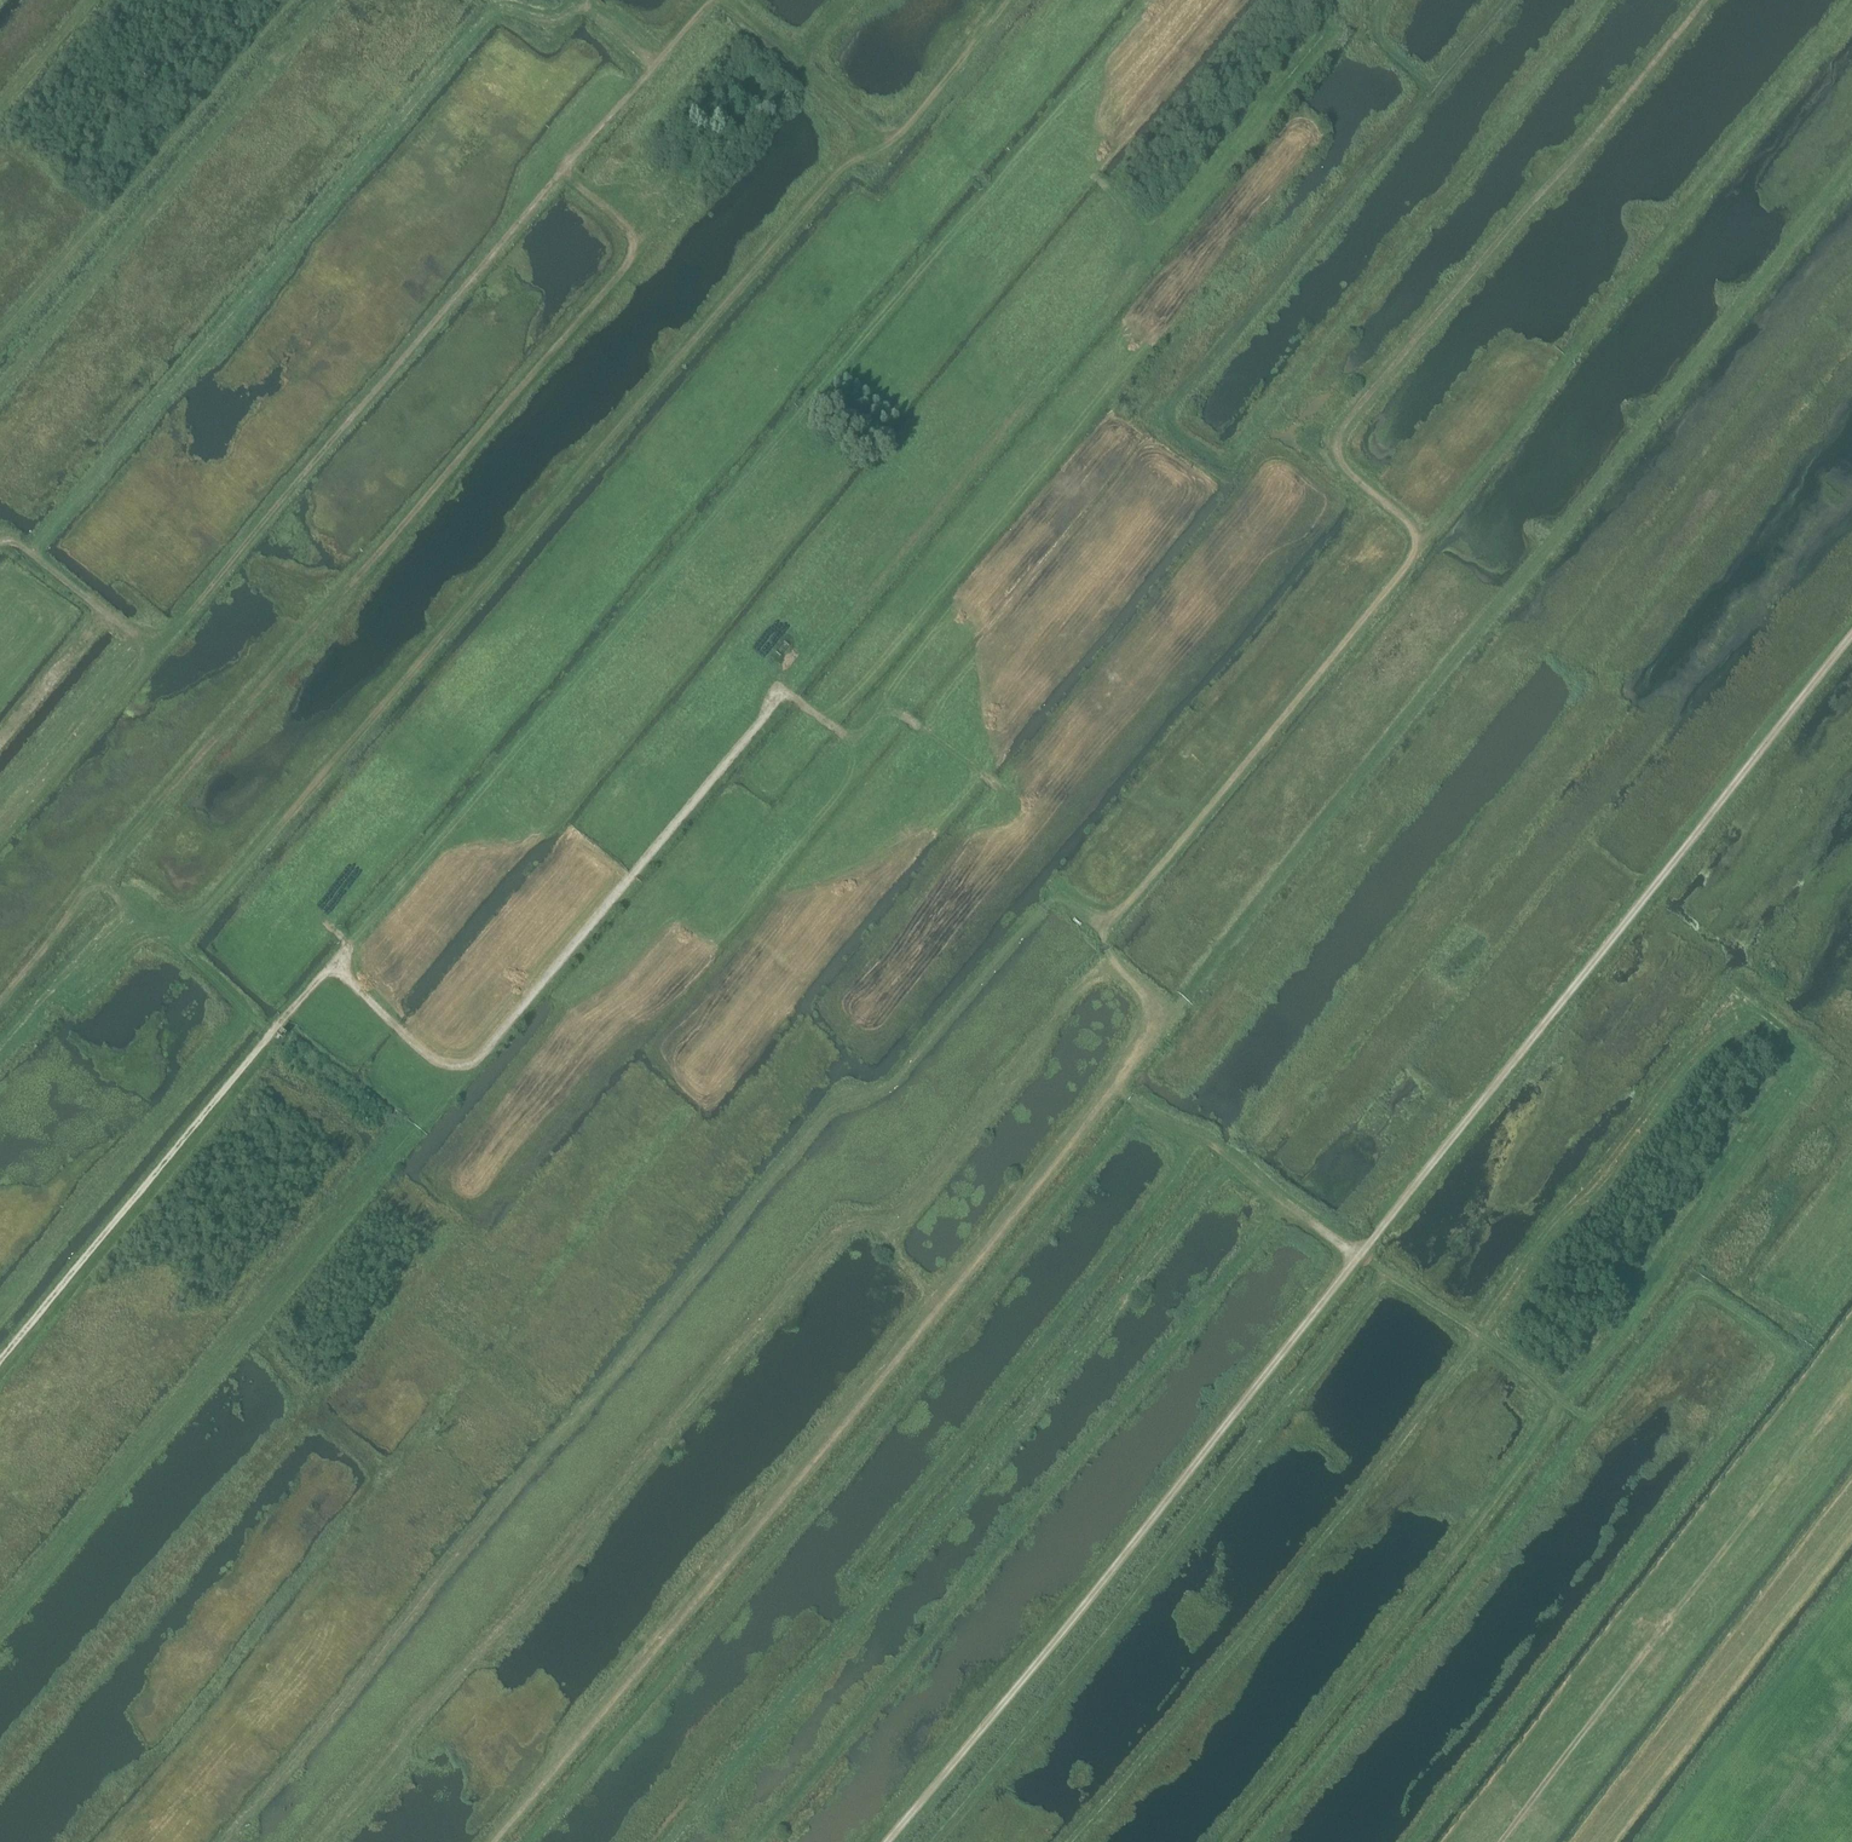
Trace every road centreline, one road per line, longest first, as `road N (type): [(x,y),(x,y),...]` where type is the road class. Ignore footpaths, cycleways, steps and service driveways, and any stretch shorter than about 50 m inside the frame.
road 1 (track): [(1705,0),(1342,431),(1338,462),(1406,521),(1417,551),(1104,937),(1109,960),(1149,1010),(1151,1029),(1118,1084),(492,1841)]
road 2 (track): [(1851,634),(1055,1644),(889,1841)]
road 3 (track): [(327,921),(349,946),(334,963),(409,1038),(436,1062),(456,1067),(476,1061),(784,695),(843,731)]
road 4 (track): [(456,1067),(0,1634)]
road 5 (track): [(334,963),(0,1360)]
road 6 (track): [(1359,1255),(1560,1400),(1496,1500)]
road 7 (track): [(1359,1255),(1203,1139),(1135,1105),(1118,1084)]
road 8 (track): [(1851,1705),(1746,1841)]

